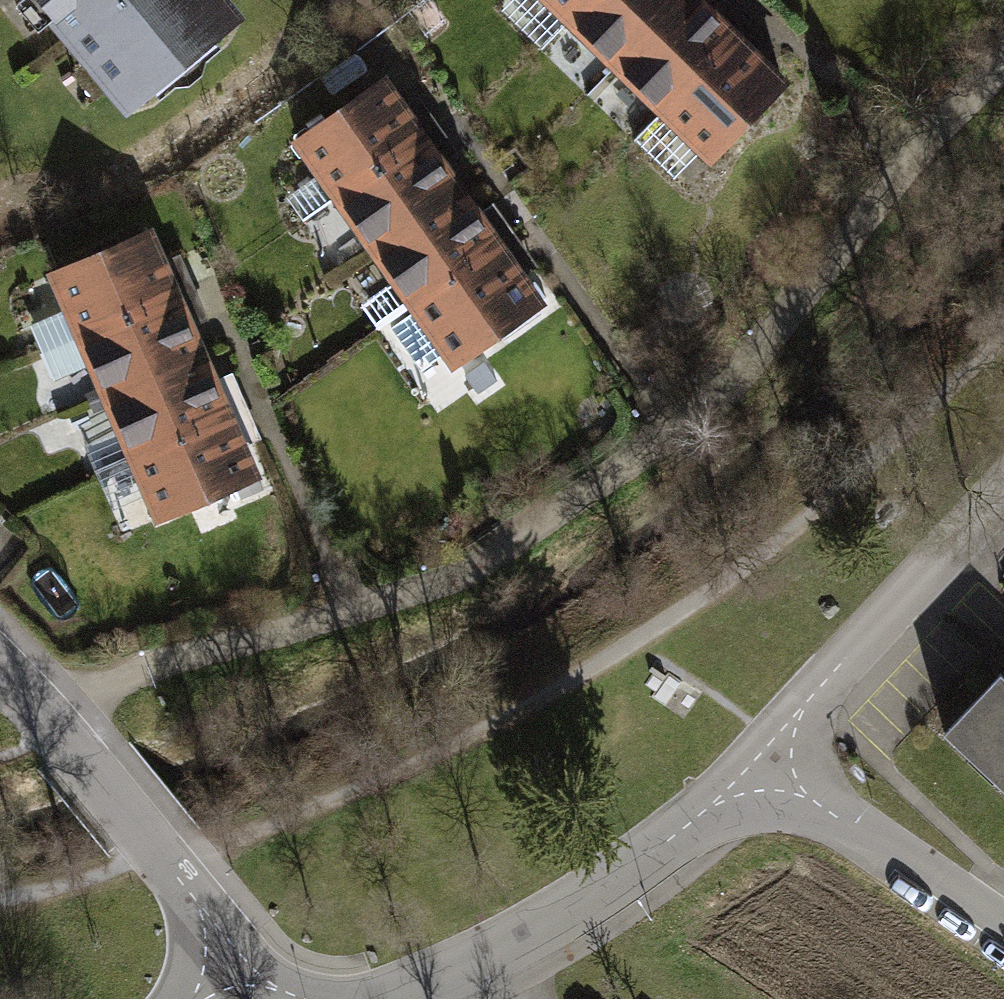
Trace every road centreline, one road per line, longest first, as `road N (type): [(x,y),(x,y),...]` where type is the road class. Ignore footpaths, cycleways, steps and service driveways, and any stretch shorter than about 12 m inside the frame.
road 1 (track): [(1003,59),(932,131),(758,347),(668,436),(484,562),(405,593),(164,658),(119,679),(52,730)]
road 2 (residential): [(351,998),(391,995),(455,970),(587,895),(754,763)]
road 3 (residential): [(0,676),(83,759),(258,978)]
road 4 (residential): [(754,763),(1003,516)]
road 5 (residential): [(754,763),(1003,942)]

